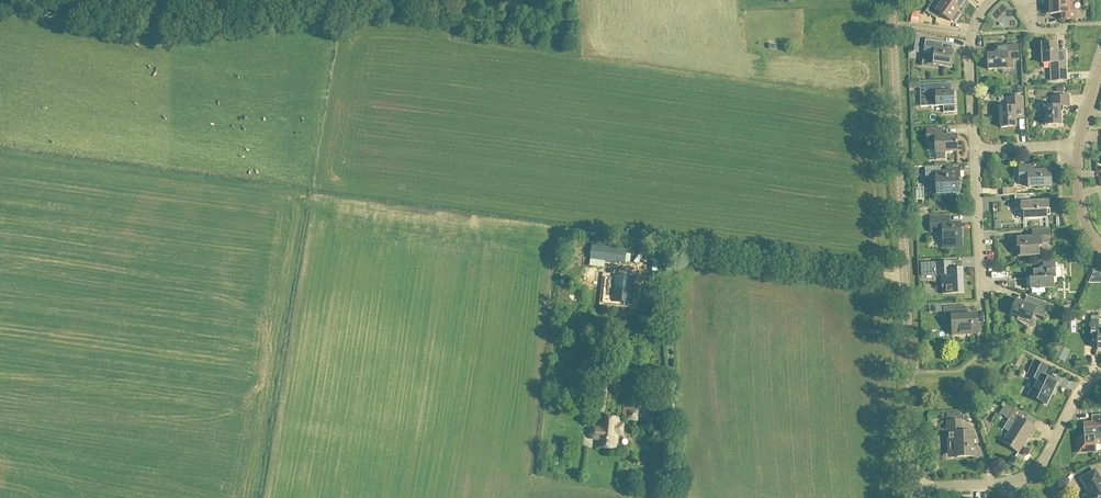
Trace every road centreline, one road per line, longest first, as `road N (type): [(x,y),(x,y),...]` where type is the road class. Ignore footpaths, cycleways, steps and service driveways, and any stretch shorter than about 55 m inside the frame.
road 1 (tertiary): [(916,487),(891,0)]
road 2 (residential): [(975,150),(971,52),(991,0)]
road 3 (residential): [(982,293),(975,150)]

